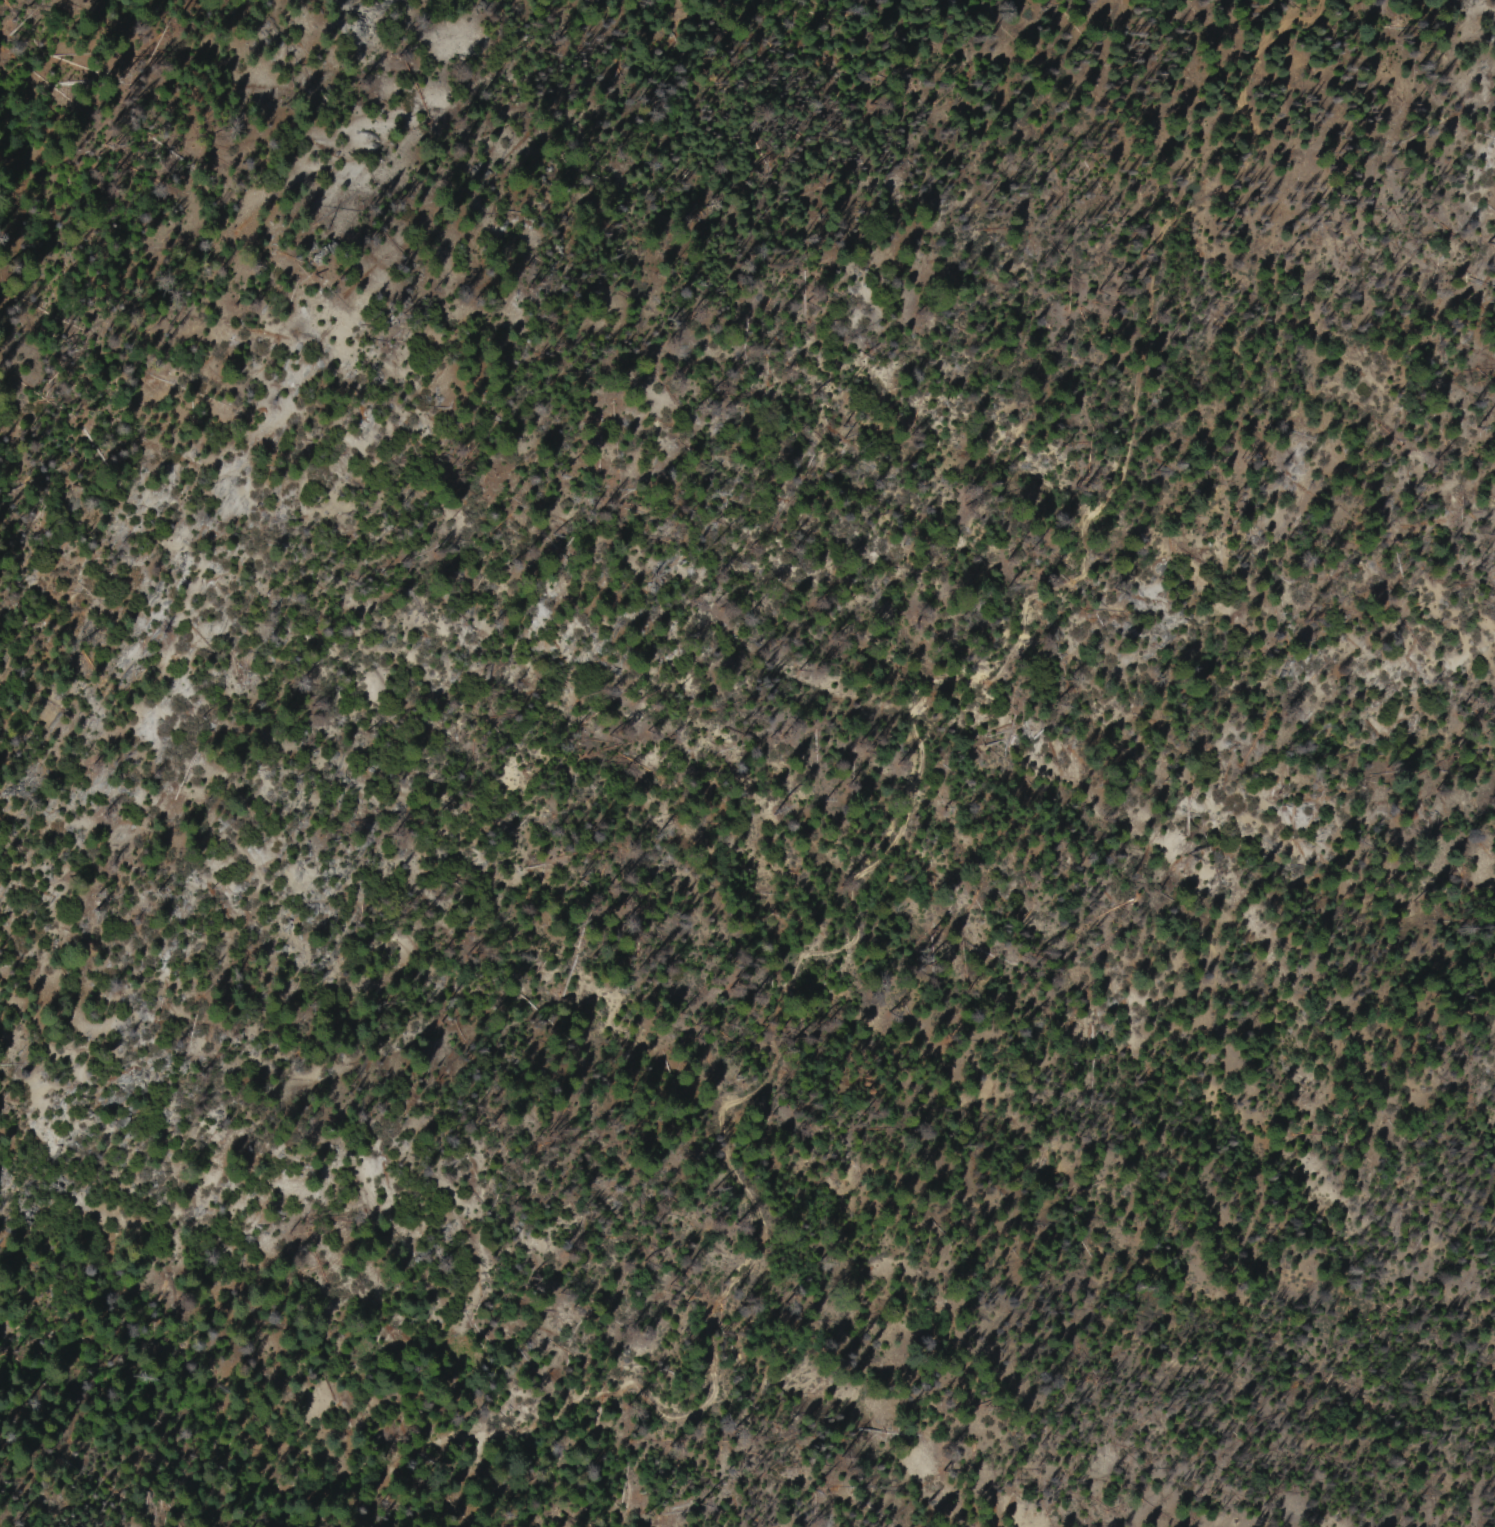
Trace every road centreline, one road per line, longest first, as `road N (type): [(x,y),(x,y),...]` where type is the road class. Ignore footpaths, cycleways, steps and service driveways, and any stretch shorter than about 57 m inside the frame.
road 1 (track): [(341,1526),(348,1488),(418,1444),(651,1397),(708,1404),(713,1308),(755,1275),(766,1239),(727,1127),(798,959),(848,942),(854,915),(845,887),(904,825),(920,759),(912,714),(938,683),(1006,670),(1030,596),(1124,468),(1199,271),(1255,49),(1303,0)]

